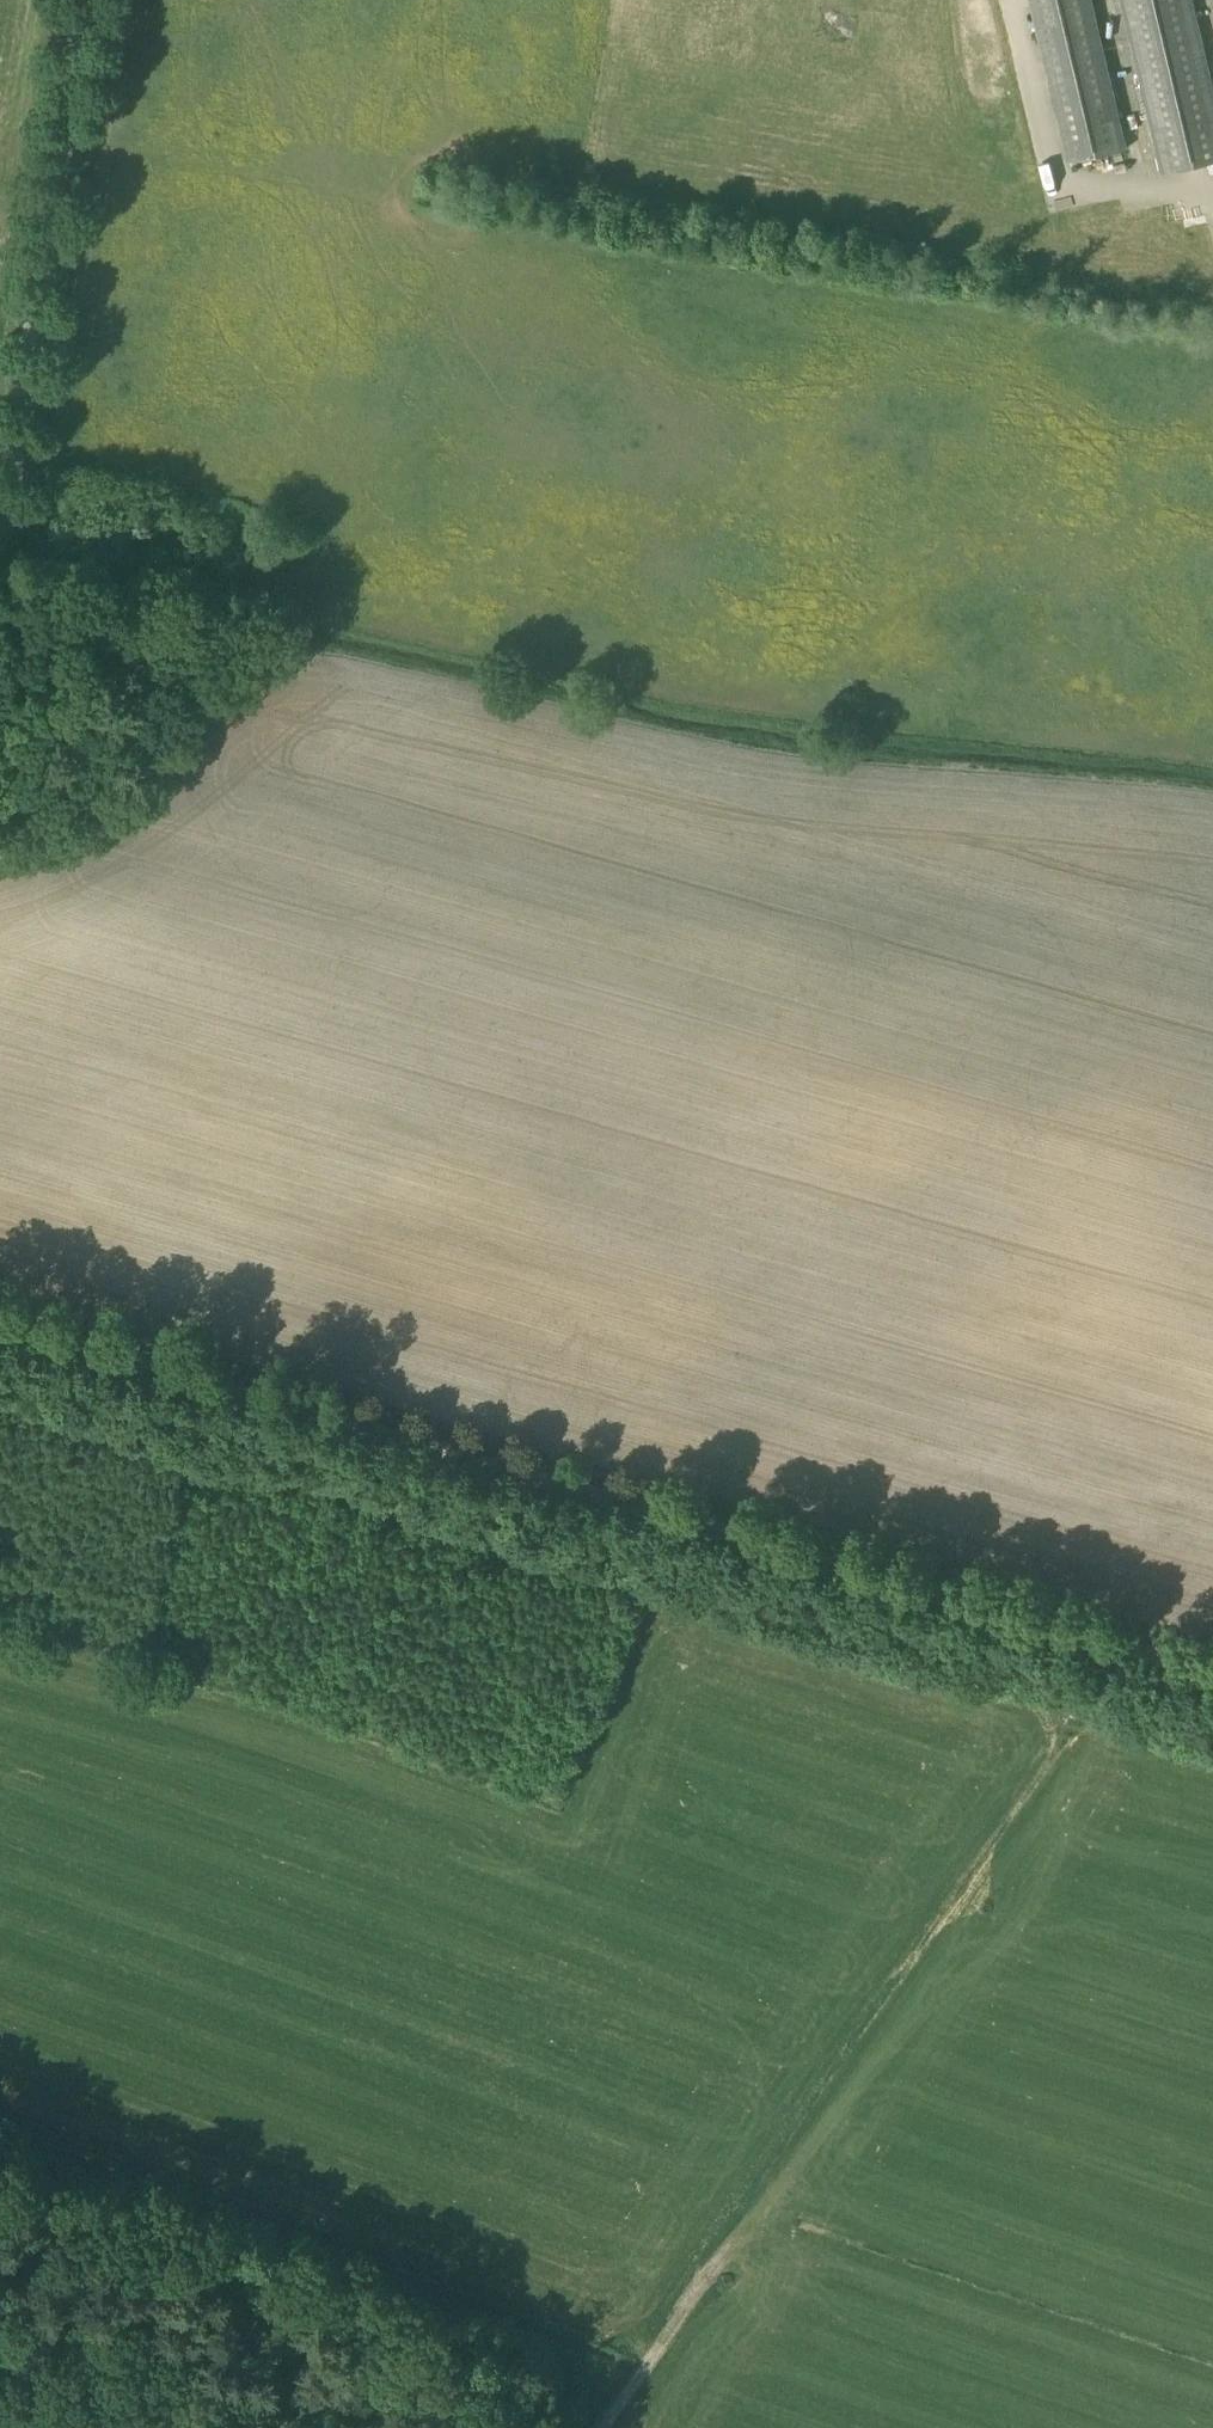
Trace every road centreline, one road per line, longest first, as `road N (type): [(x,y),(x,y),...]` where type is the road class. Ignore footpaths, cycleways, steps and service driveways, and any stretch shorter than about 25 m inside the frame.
road 1 (track): [(1212,1674),(0,1325)]
road 2 (unclassified): [(0,504),(81,0)]

